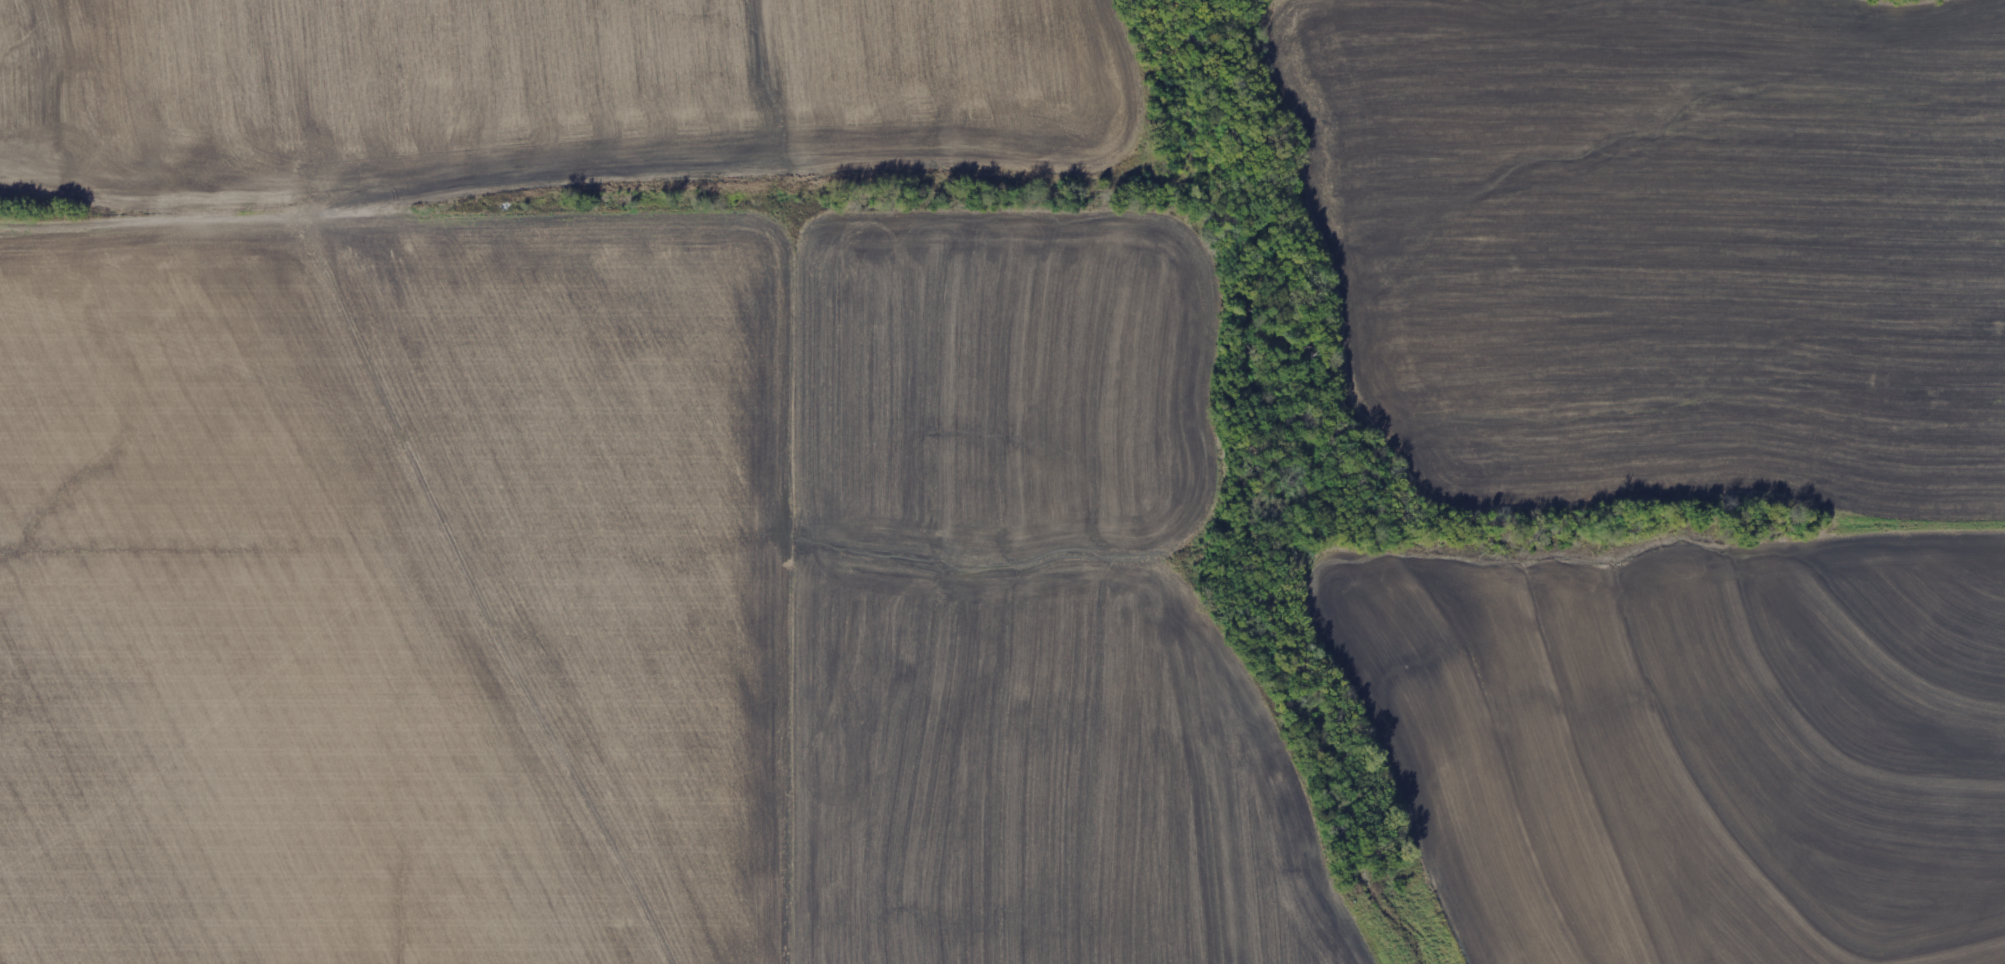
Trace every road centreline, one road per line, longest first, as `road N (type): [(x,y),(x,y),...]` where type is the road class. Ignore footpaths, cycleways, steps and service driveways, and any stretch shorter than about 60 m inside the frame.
road 1 (residential): [(0,224),(742,213)]

